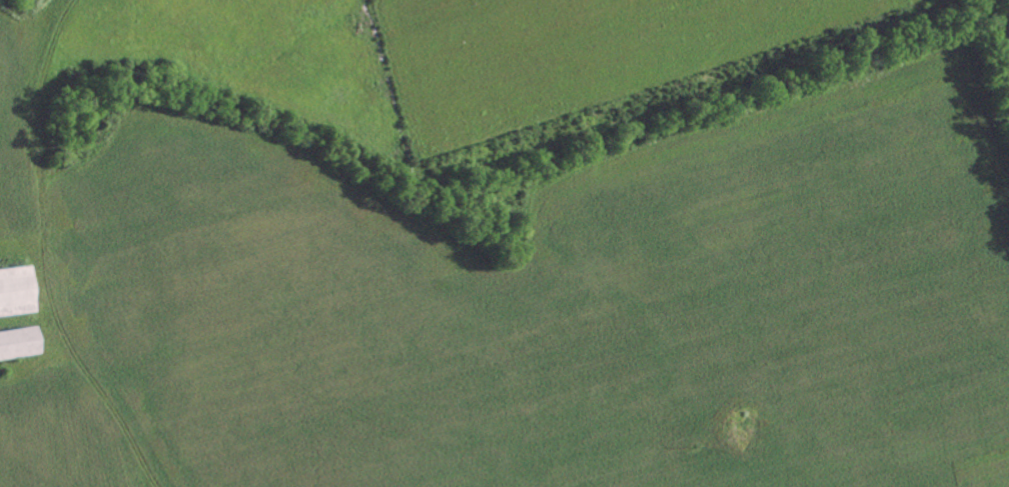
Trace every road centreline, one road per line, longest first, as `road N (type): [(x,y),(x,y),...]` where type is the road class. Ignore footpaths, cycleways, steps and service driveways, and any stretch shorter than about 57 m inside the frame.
road 1 (track): [(160,486),(64,337),(40,238)]

